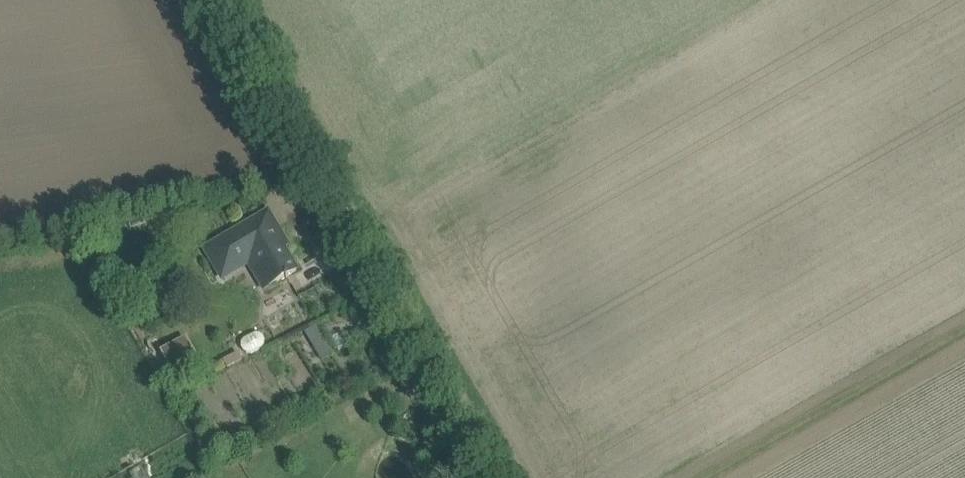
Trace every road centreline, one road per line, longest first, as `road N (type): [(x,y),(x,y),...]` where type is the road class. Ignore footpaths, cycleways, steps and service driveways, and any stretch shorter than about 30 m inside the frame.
road 1 (unclassified): [(509,477),(236,0)]
road 2 (track): [(678,477),(964,320)]

